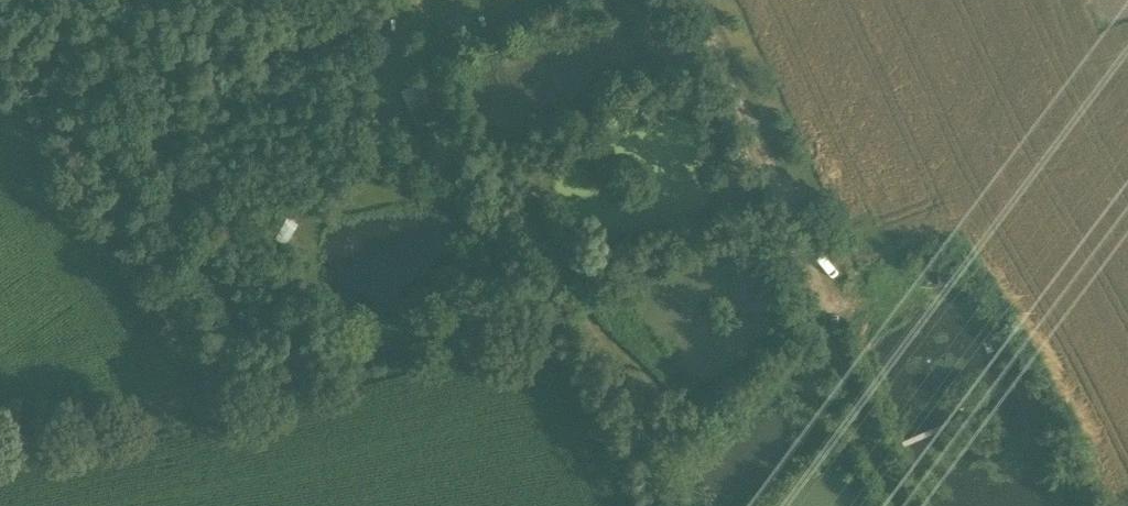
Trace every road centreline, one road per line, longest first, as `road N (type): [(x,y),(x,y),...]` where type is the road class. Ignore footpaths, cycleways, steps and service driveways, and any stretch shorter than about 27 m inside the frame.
road 1 (track): [(0,427),(542,300)]
road 2 (track): [(910,505),(689,0)]

